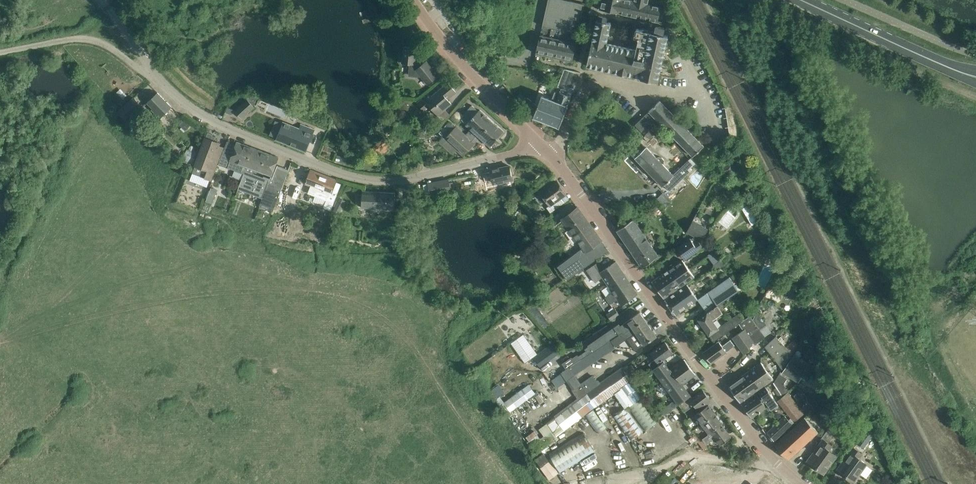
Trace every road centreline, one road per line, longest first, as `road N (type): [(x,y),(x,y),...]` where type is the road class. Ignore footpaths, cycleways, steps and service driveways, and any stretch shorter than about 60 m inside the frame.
road 1 (unclassified): [(805,483),(770,457),(542,145)]
road 2 (unclassified): [(542,145),(415,178),(360,179),(203,117),(154,76)]
road 3 (residential): [(542,145),(474,79),(413,0)]
road 4 (secondary): [(801,0),(975,76)]
road 5 (unclassified): [(0,53),(95,42),(154,76)]
road 6 (track): [(642,483),(693,452),(758,465),(770,457)]

